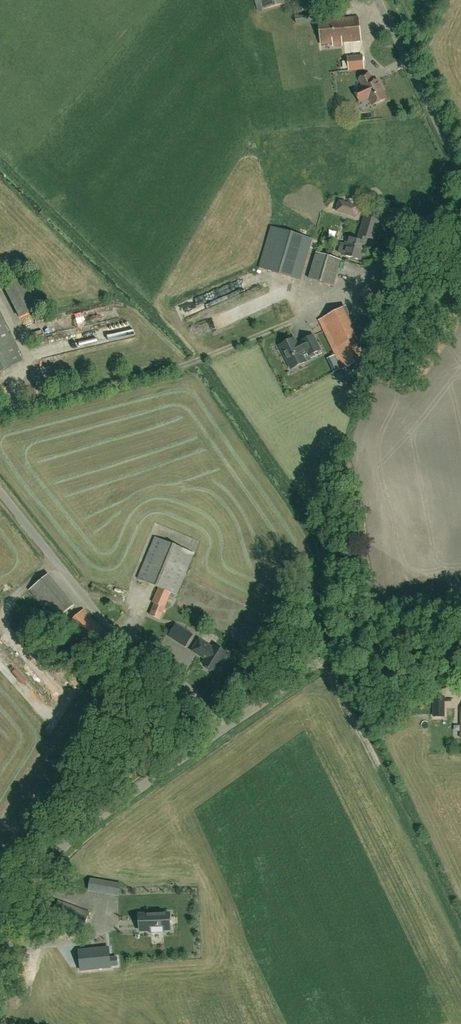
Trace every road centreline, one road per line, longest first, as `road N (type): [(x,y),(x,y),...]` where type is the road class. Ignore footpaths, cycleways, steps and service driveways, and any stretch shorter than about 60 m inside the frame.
road 1 (unclassified): [(0,420),(190,365),(286,325),(460,208)]
road 2 (unclassified): [(222,731),(182,682),(123,647),(0,496)]
road 3 (unclassified): [(0,939),(40,881),(100,817),(222,731)]
road 4 (unclassified): [(222,731),(370,635),(460,611)]
road 5 (unclassified): [(460,173),(380,0)]

